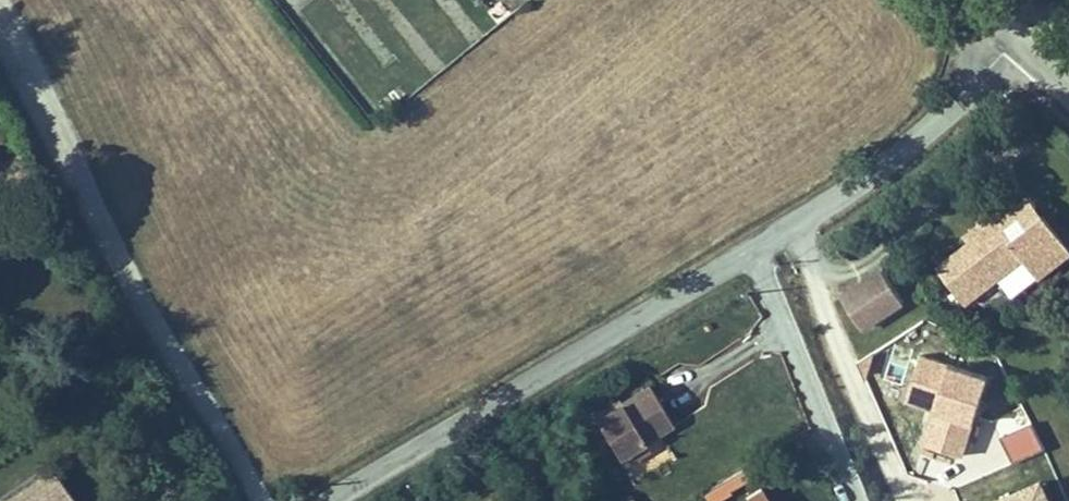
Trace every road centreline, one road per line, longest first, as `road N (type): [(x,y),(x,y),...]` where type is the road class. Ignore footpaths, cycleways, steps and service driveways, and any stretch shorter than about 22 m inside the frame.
road 1 (unclassified): [(266,500),(0,22)]
road 2 (residential): [(764,246),(325,500)]
road 3 (residential): [(1053,65),(764,246)]
road 4 (residential): [(764,246),(857,500)]

